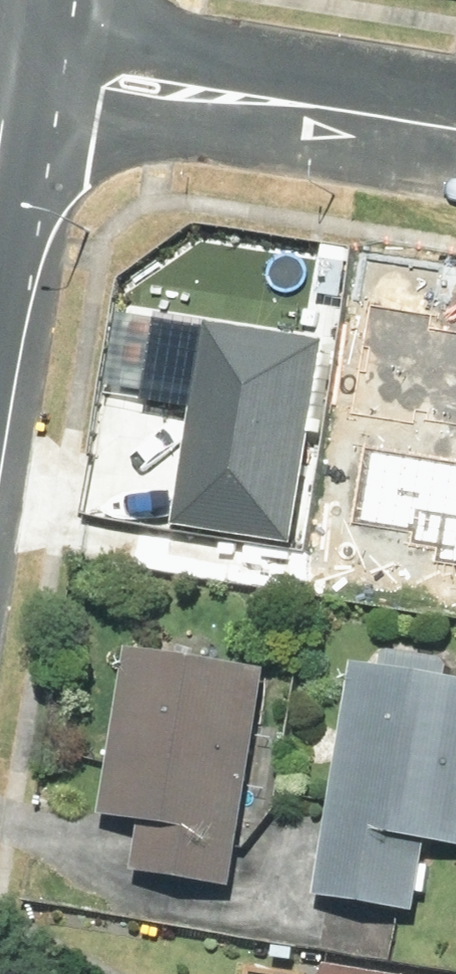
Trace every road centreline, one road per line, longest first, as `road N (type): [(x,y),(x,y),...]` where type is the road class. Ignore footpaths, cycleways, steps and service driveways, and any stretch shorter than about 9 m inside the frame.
road 1 (residential): [(455,118),(12,45)]

